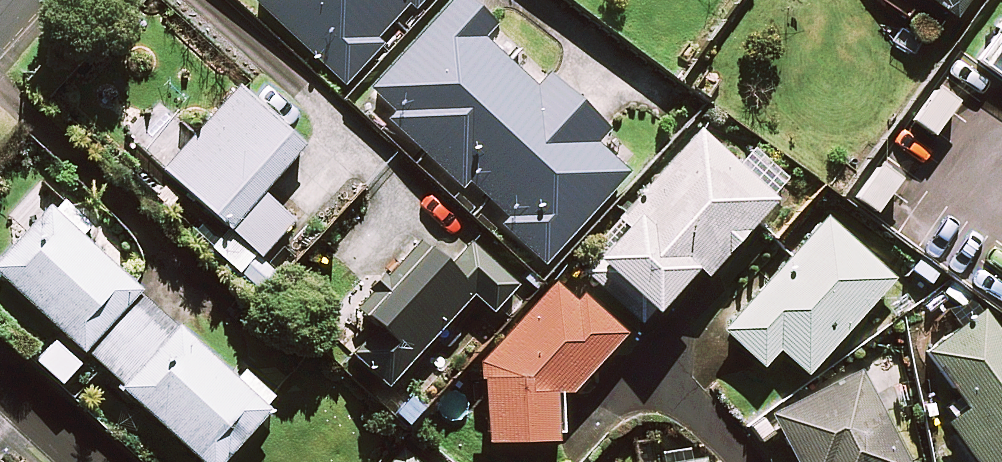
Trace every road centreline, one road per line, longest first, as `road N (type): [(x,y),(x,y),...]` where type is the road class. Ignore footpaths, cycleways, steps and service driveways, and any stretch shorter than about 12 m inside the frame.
road 1 (residential): [(0,377),(91,461)]

